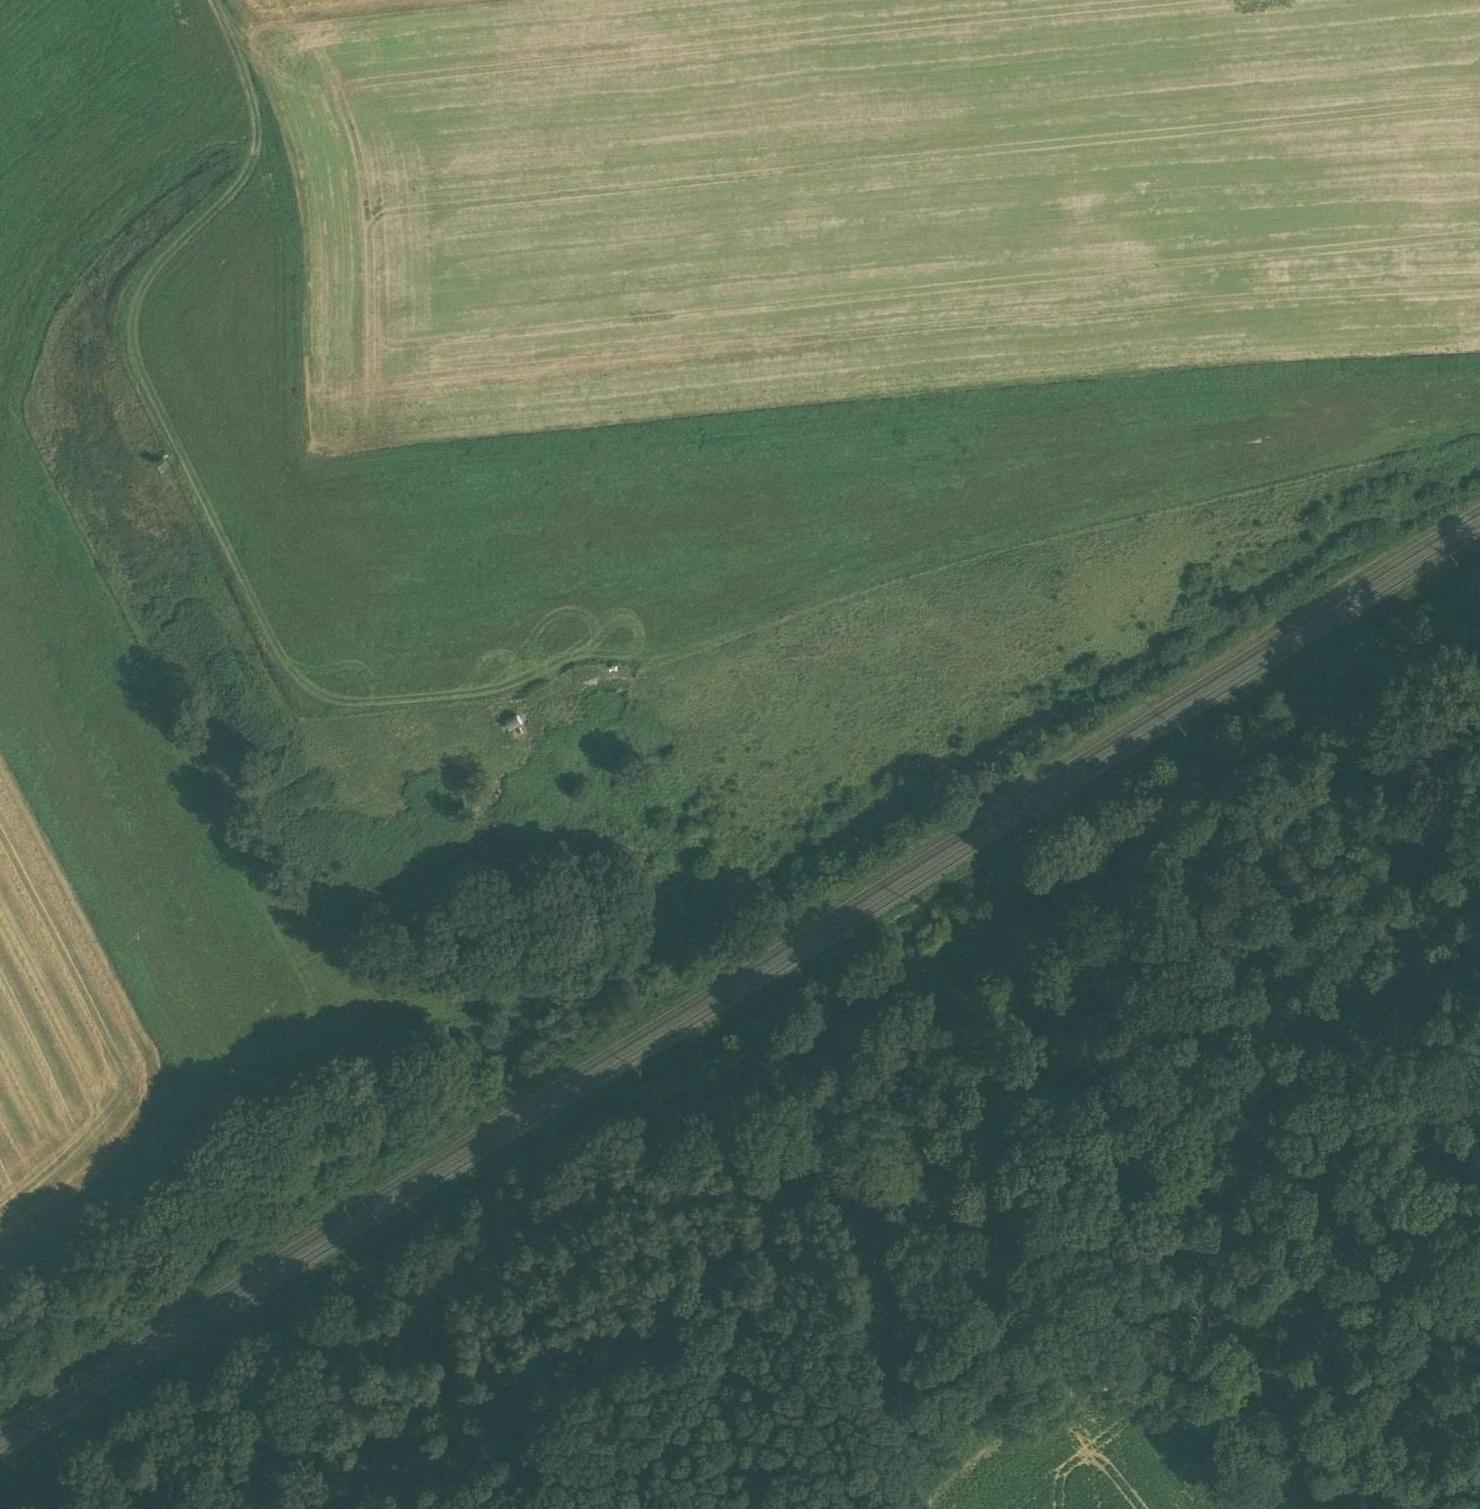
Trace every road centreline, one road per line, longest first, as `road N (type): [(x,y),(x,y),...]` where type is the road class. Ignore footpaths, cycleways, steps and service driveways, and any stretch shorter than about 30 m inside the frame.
road 1 (track): [(0,1303),(85,1255),(180,1164),(300,1085)]
road 2 (track): [(229,0),(259,48),(292,137)]

